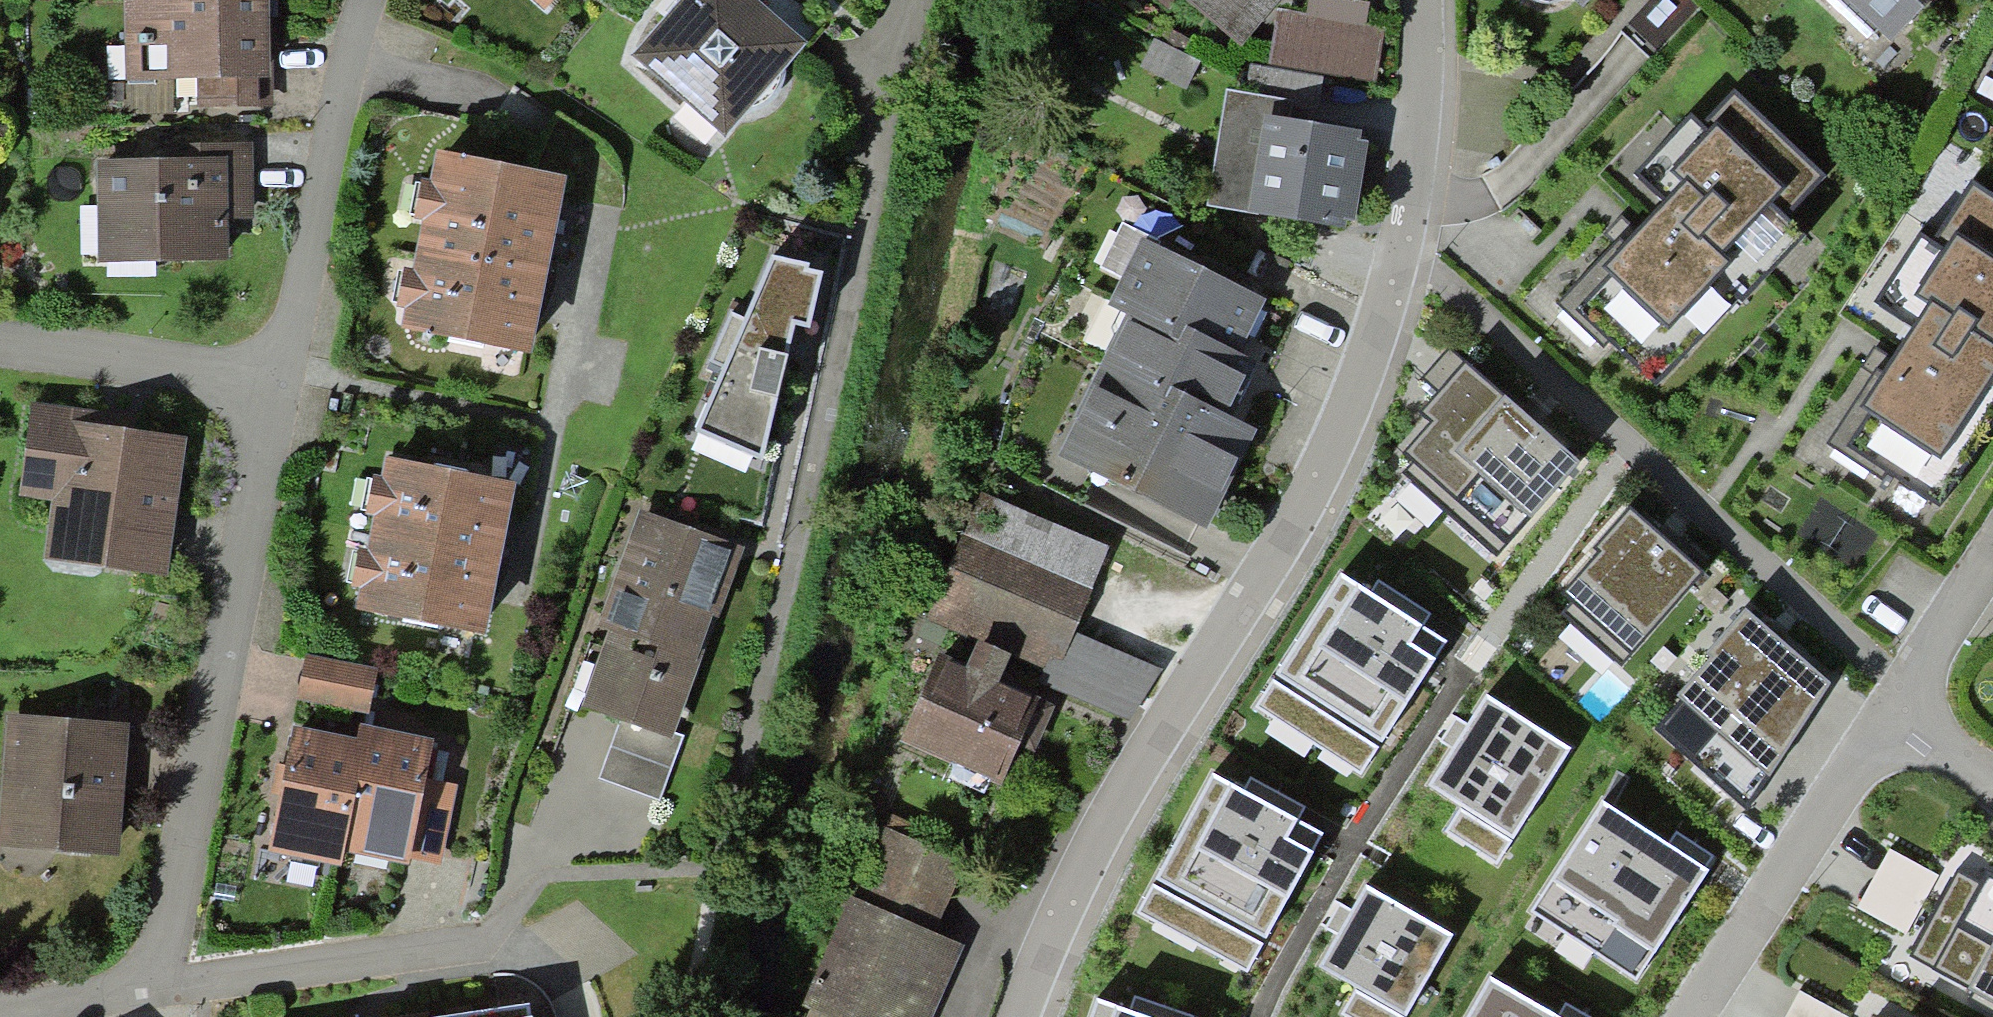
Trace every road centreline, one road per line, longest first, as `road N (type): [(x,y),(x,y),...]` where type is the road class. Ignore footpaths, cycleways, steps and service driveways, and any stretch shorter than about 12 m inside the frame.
road 1 (residential): [(1418,0),(1423,76),(1413,224),(1353,403),(1284,544),(1218,636),(1089,853),(1018,1016)]
road 2 (track): [(911,0),(694,962)]
road 3 (residential): [(277,376),(158,984)]
road 4 (residential): [(363,0),(337,70),(277,376)]
road 5 (residential): [(1893,708),(1686,1016)]
road 6 (residential): [(158,984),(482,938)]
road 7 (residential): [(0,336),(277,376)]
road 8 (residential): [(1893,708),(1992,548)]
road 9 (residential): [(0,1006),(158,984)]
road 10 (residential): [(1992,781),(1893,708)]

